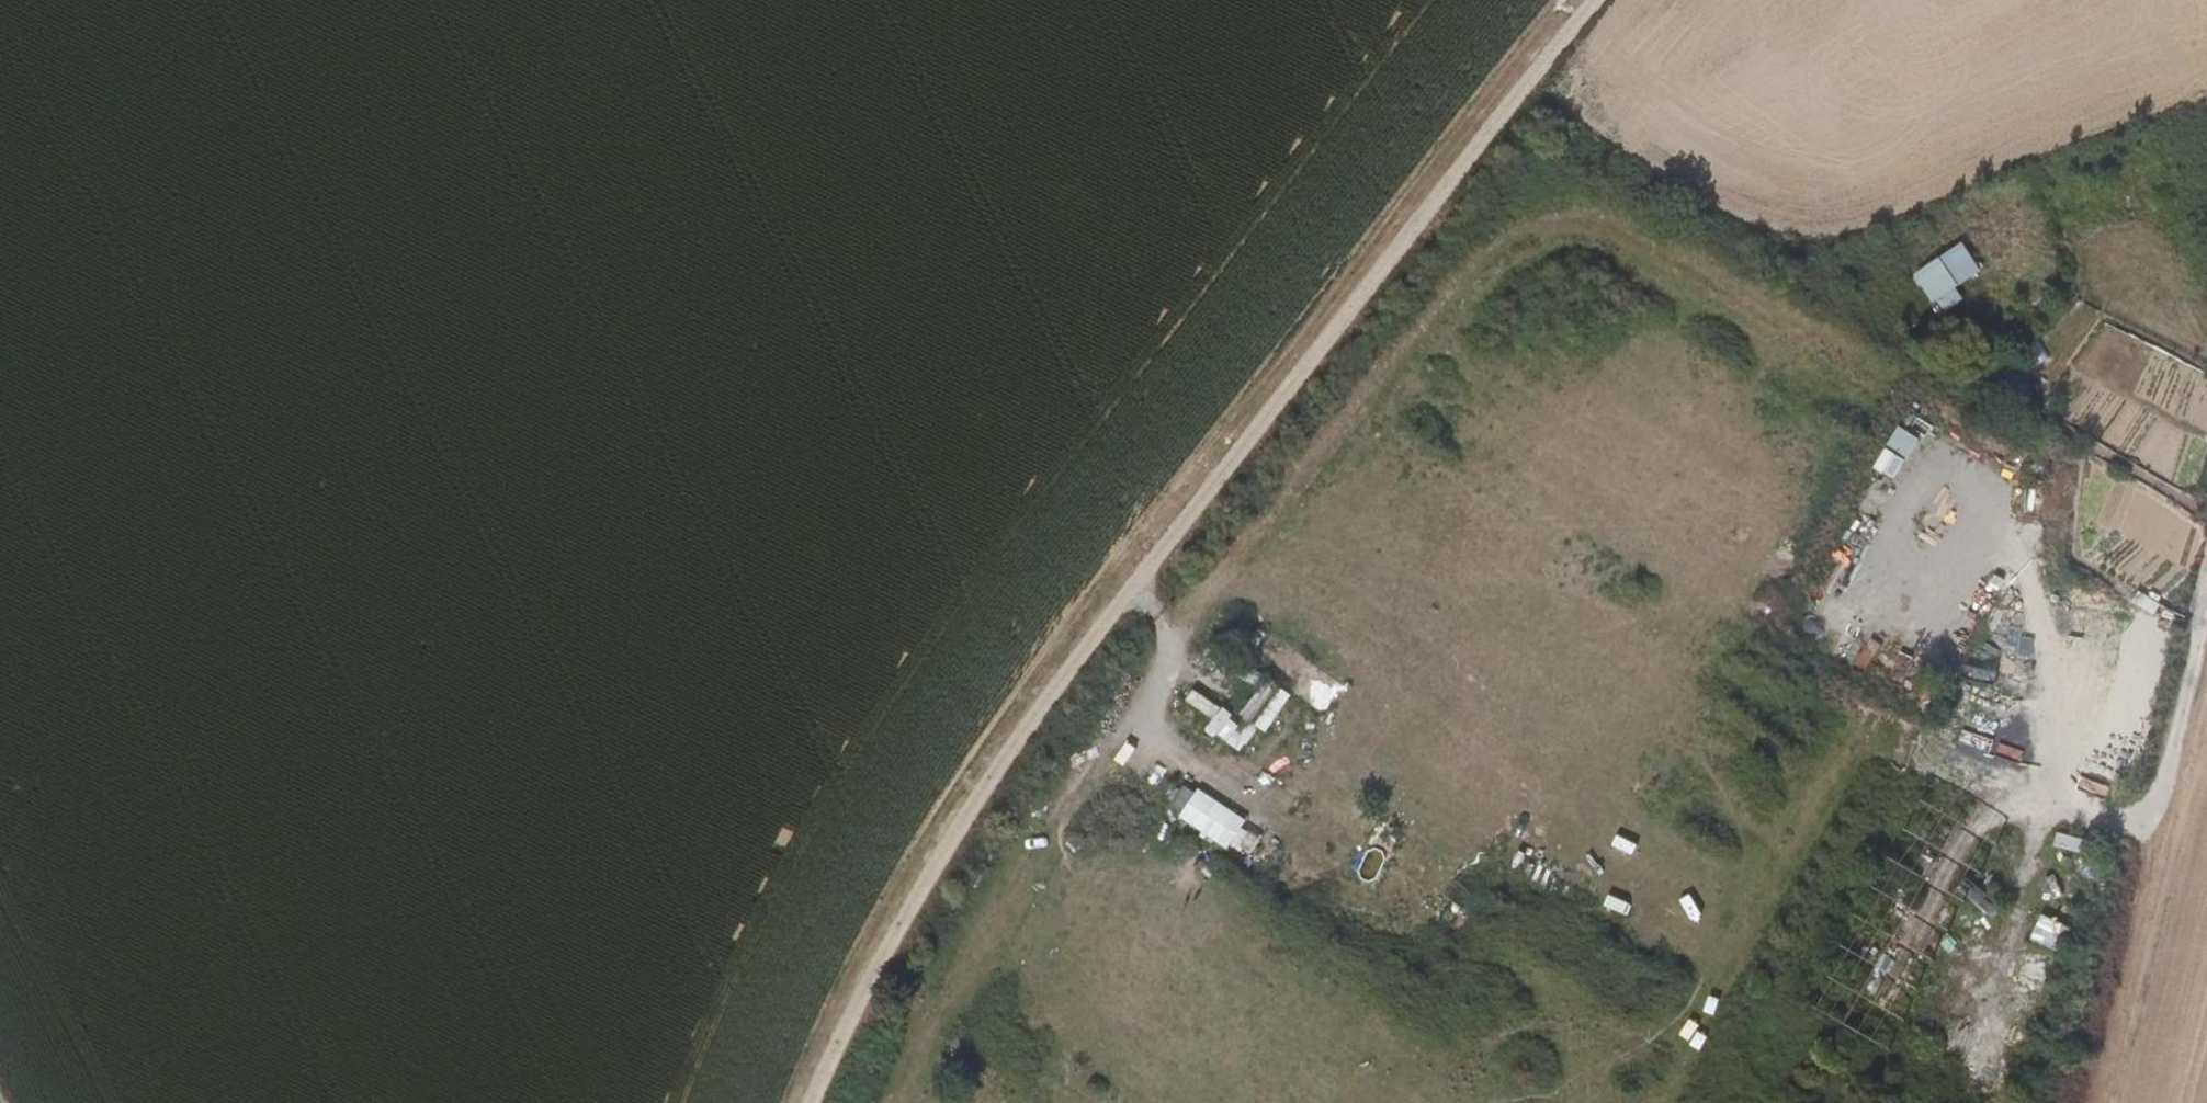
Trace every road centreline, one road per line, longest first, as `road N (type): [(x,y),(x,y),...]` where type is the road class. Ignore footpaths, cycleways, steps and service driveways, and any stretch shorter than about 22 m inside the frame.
road 1 (track): [(2150,833),(2093,1102)]
road 2 (track): [(2150,833),(2206,616)]

